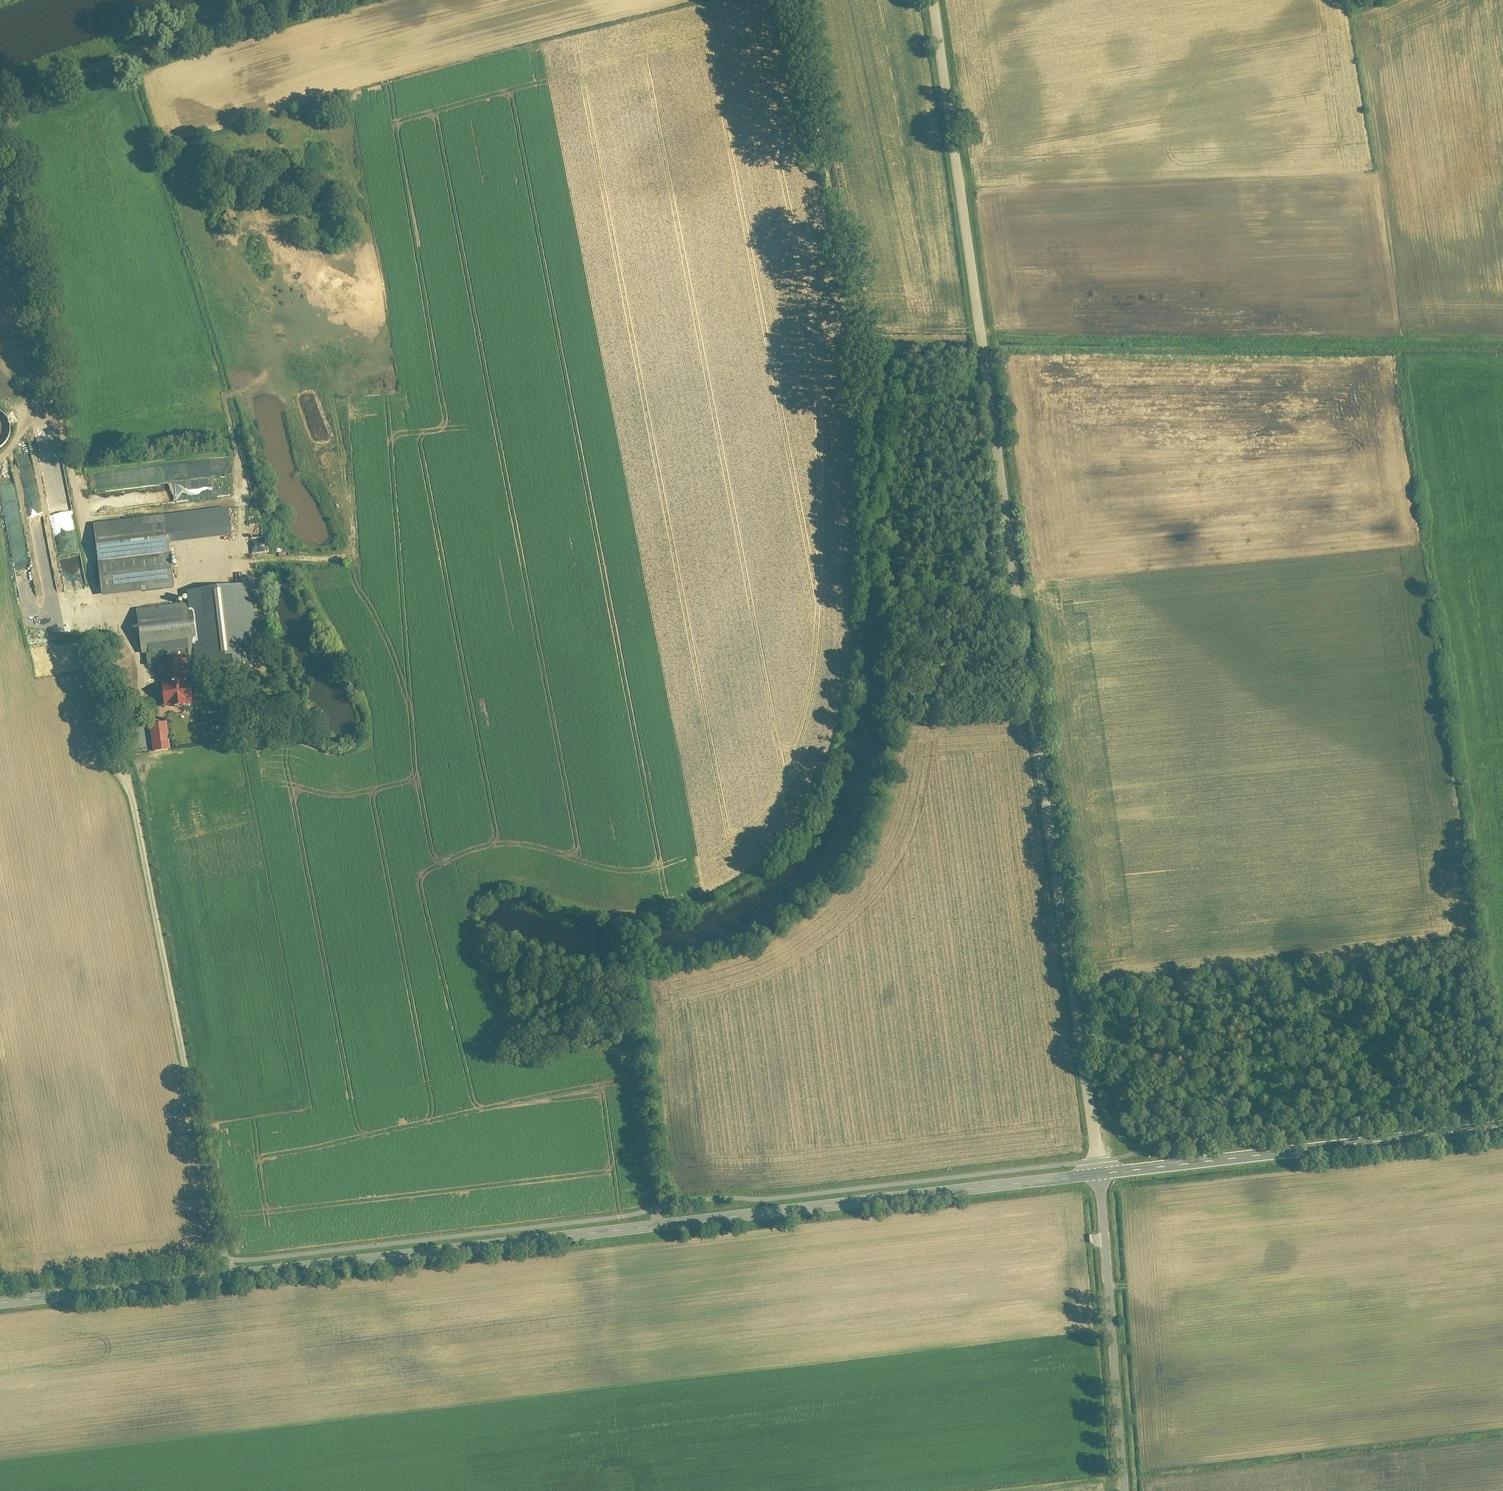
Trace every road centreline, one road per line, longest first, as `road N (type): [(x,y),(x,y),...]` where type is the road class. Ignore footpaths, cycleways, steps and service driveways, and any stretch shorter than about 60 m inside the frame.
road 1 (unclassified): [(932,0),(1017,646),(1101,1175)]
road 2 (tertiary): [(0,1304),(1101,1175)]
road 3 (track): [(123,771),(109,756),(87,641),(91,606),(4,97)]
road 4 (tertiary): [(1101,1175),(1502,1127)]
road 5 (track): [(333,0),(129,54),(0,98)]
road 6 (unclassified): [(1101,1175),(1124,1490)]

